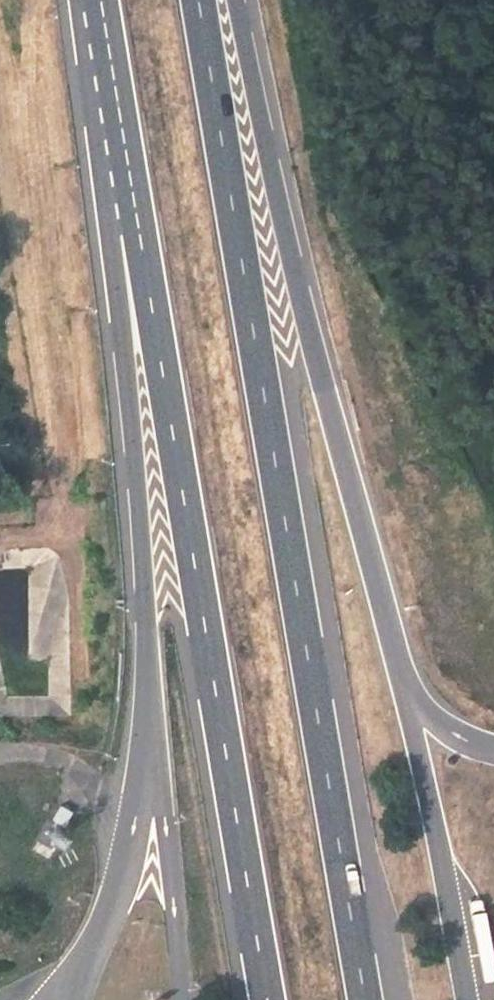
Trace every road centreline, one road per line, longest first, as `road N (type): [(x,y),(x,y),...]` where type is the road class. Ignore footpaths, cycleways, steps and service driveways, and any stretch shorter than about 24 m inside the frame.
road 1 (motorway): [(99,0),(268,999)]
road 2 (motorway): [(362,999),(199,0)]
road 3 (motorway): [(92,0),(145,628),(151,786)]
road 4 (motorway): [(411,699),(289,242),(234,0)]

